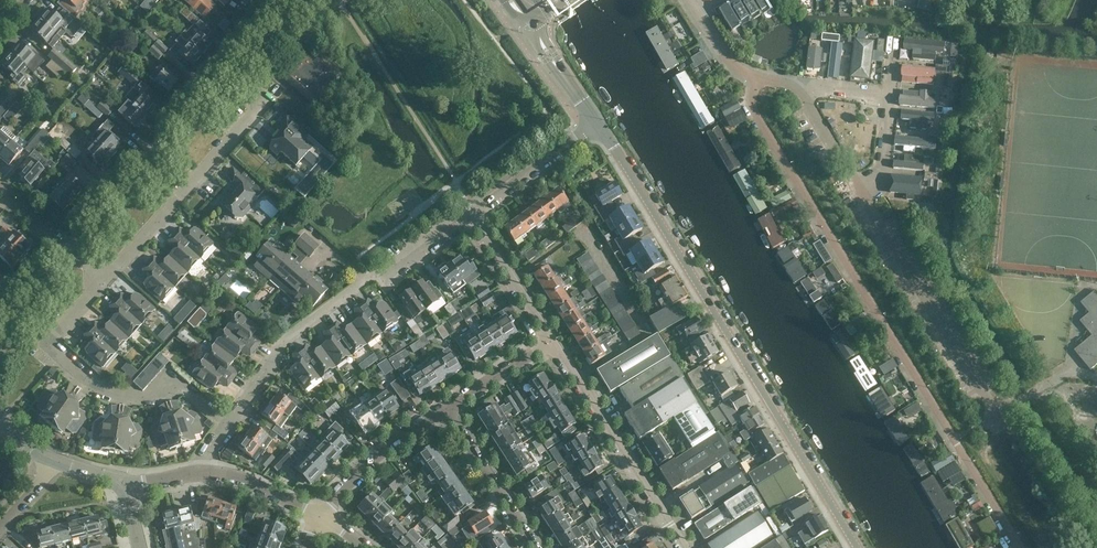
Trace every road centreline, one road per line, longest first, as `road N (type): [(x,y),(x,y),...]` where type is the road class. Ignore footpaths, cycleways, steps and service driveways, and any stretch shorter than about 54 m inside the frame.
road 1 (residential): [(1018,547),(753,110),(758,81)]
road 2 (tertiary): [(859,547),(598,126)]
road 3 (residential): [(228,425),(279,346),(460,224)]
road 4 (residential): [(549,344),(469,219),(598,126)]
road 5 (residential): [(228,425),(181,386),(140,400),(103,393),(52,349),(105,282)]
road 6 (residential): [(105,282),(269,102),(269,91),(244,68)]
road 7 (unclassified): [(1006,429),(858,186)]
road 8 (tertiary): [(244,68),(75,255)]
road 9 (residential): [(686,547),(549,344)]
road 10 (residential): [(319,514),(381,451),(446,412)]
road 11 (residential): [(539,547),(446,412)]
road 12 (residential): [(319,514),(231,475),(201,474)]
road 13 (residential): [(446,412),(549,344)]
road 14 (tertiary): [(598,126),(531,25)]

